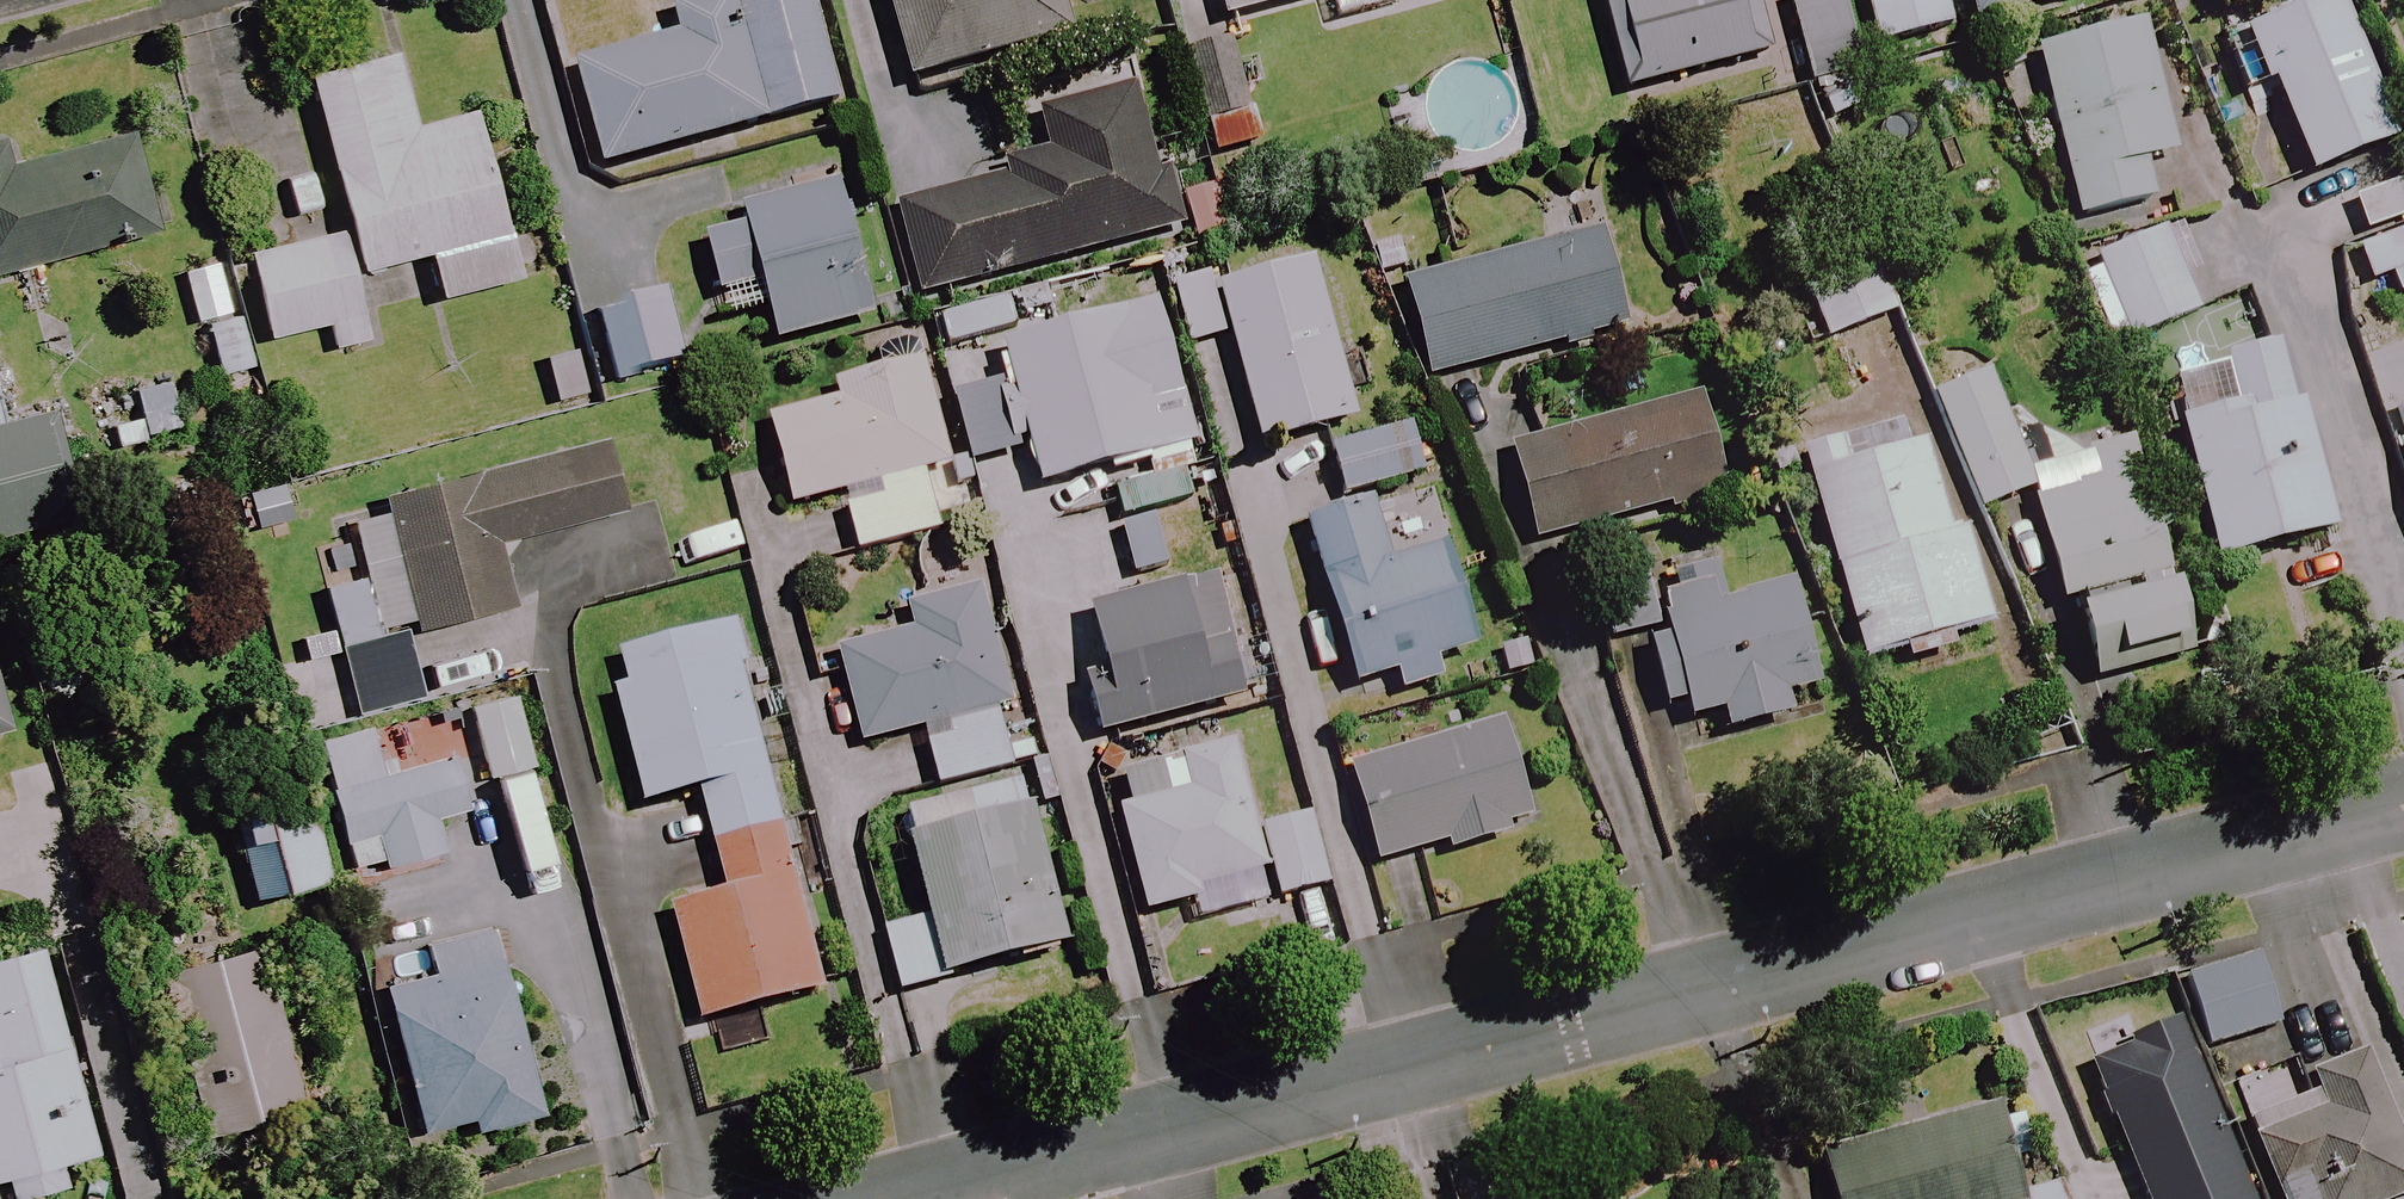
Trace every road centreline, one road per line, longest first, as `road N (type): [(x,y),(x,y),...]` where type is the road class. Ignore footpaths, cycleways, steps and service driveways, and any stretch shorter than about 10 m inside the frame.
road 1 (residential): [(881,1198),(2403,803)]

